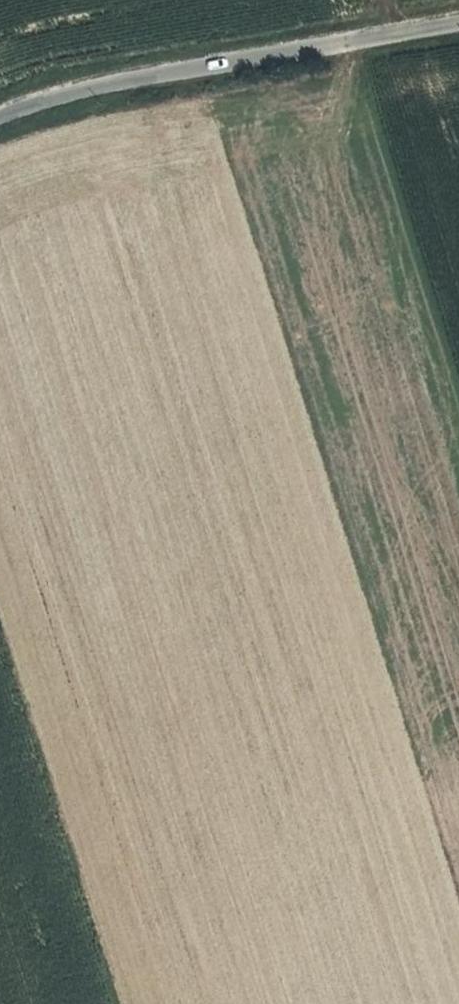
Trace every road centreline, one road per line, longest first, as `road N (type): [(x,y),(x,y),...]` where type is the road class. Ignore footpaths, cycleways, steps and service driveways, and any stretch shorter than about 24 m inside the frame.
road 1 (unclassified): [(458,22),(76,88),(0,114)]

